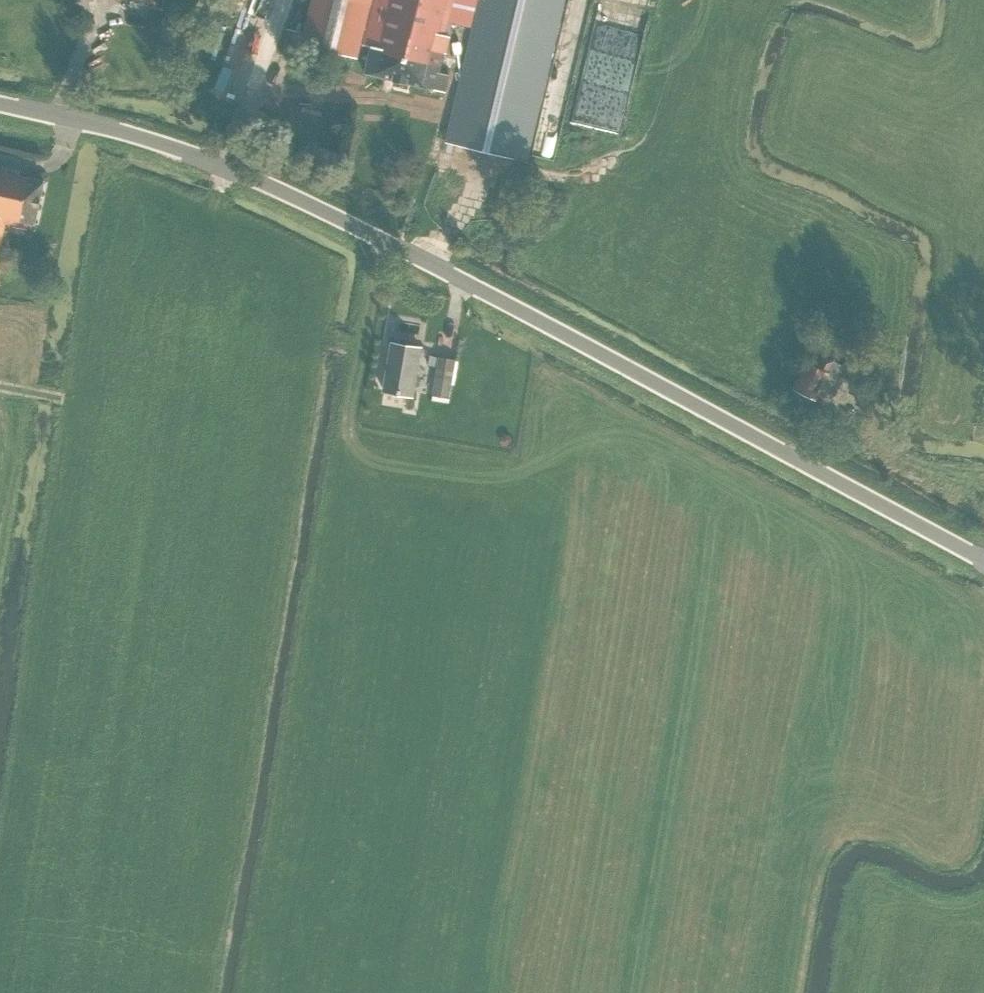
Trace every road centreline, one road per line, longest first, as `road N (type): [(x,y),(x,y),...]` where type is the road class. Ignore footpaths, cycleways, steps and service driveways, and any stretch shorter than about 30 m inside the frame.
road 1 (tertiary): [(983,560),(273,187),(177,148),(0,104)]

